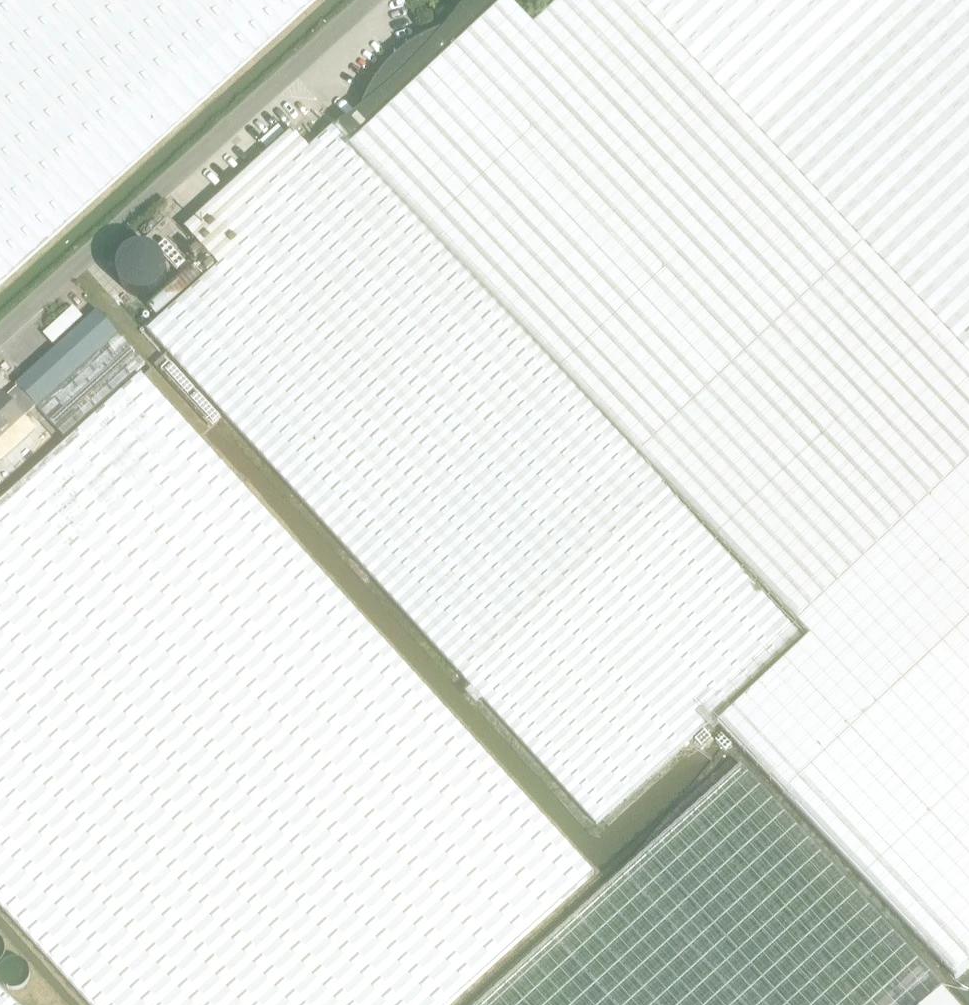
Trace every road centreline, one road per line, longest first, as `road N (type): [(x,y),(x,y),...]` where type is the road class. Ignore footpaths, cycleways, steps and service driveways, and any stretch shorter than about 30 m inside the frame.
road 1 (unclassified): [(0,335),(371,0)]

